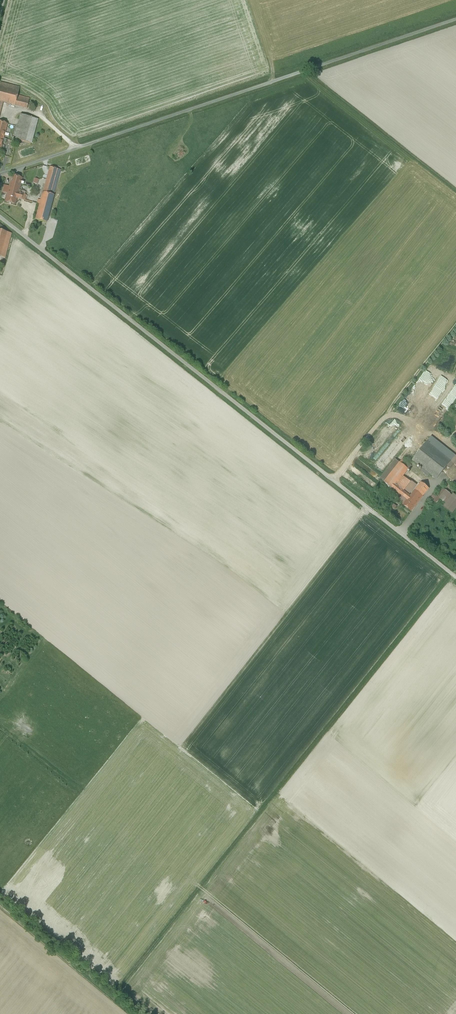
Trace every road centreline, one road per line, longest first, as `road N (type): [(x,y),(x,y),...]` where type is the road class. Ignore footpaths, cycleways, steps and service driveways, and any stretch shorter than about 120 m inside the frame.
road 1 (track): [(455,578),(0,217)]
road 2 (track): [(0,174),(455,20)]
road 3 (track): [(355,1013),(195,882)]

